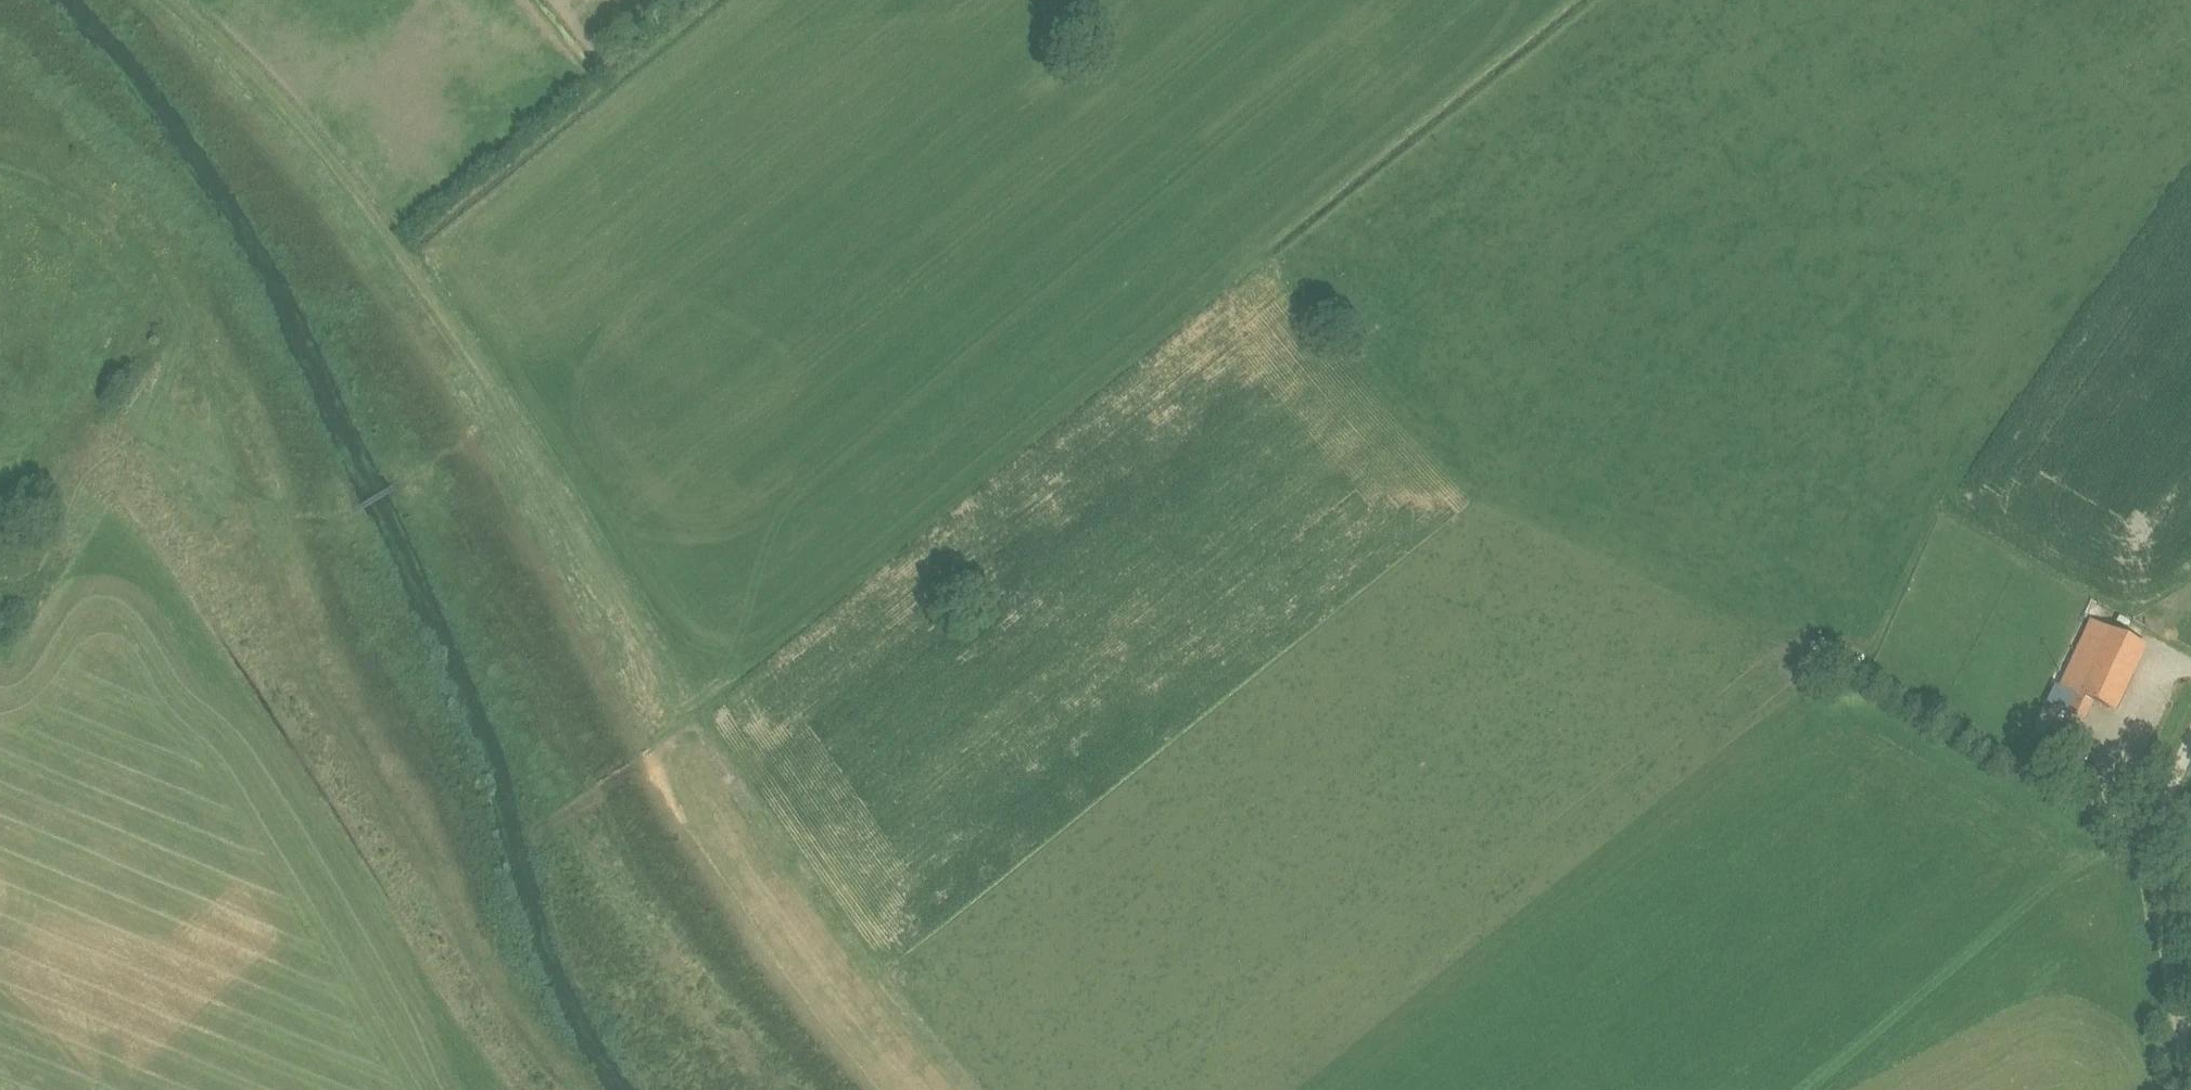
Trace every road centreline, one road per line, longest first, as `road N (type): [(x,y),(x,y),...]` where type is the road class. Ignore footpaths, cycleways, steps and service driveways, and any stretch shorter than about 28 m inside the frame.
road 1 (track): [(2190,745),(2157,815),(2157,882),(2189,1089)]

